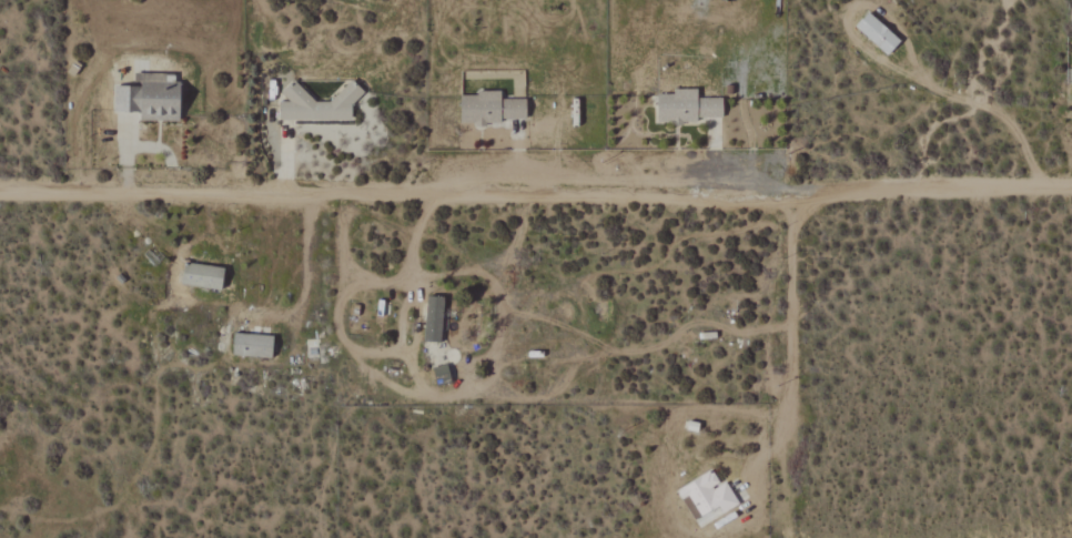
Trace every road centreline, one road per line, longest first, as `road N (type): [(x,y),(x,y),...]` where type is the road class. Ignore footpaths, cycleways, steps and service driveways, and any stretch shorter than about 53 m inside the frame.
road 1 (residential): [(0,190),(1071,196)]
road 2 (track): [(346,191),(337,250),(340,334),(391,386),(428,393),(466,388),(489,367),(524,192)]
road 3 (track): [(111,191),(171,250),(181,298),(227,294),(255,316),(295,307),(303,292),(309,191)]
road 4 (track): [(796,193),(790,375),(777,436)]
road 5 (track): [(1039,195),(1018,132),(892,67)]

